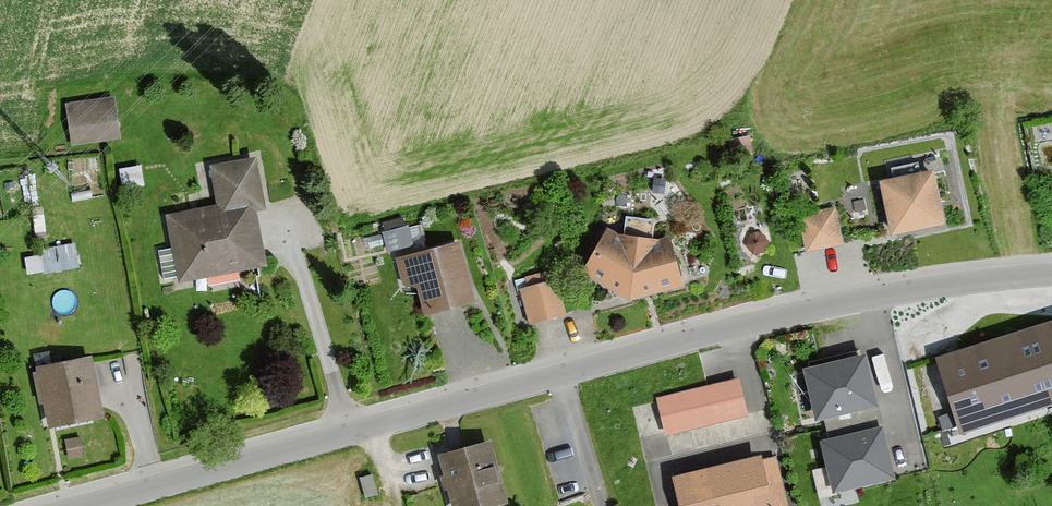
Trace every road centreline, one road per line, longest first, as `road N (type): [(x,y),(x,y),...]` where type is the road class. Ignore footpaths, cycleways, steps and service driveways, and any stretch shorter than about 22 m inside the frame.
road 1 (unclassified): [(82,505),(735,328),(915,289),(1051,275)]

